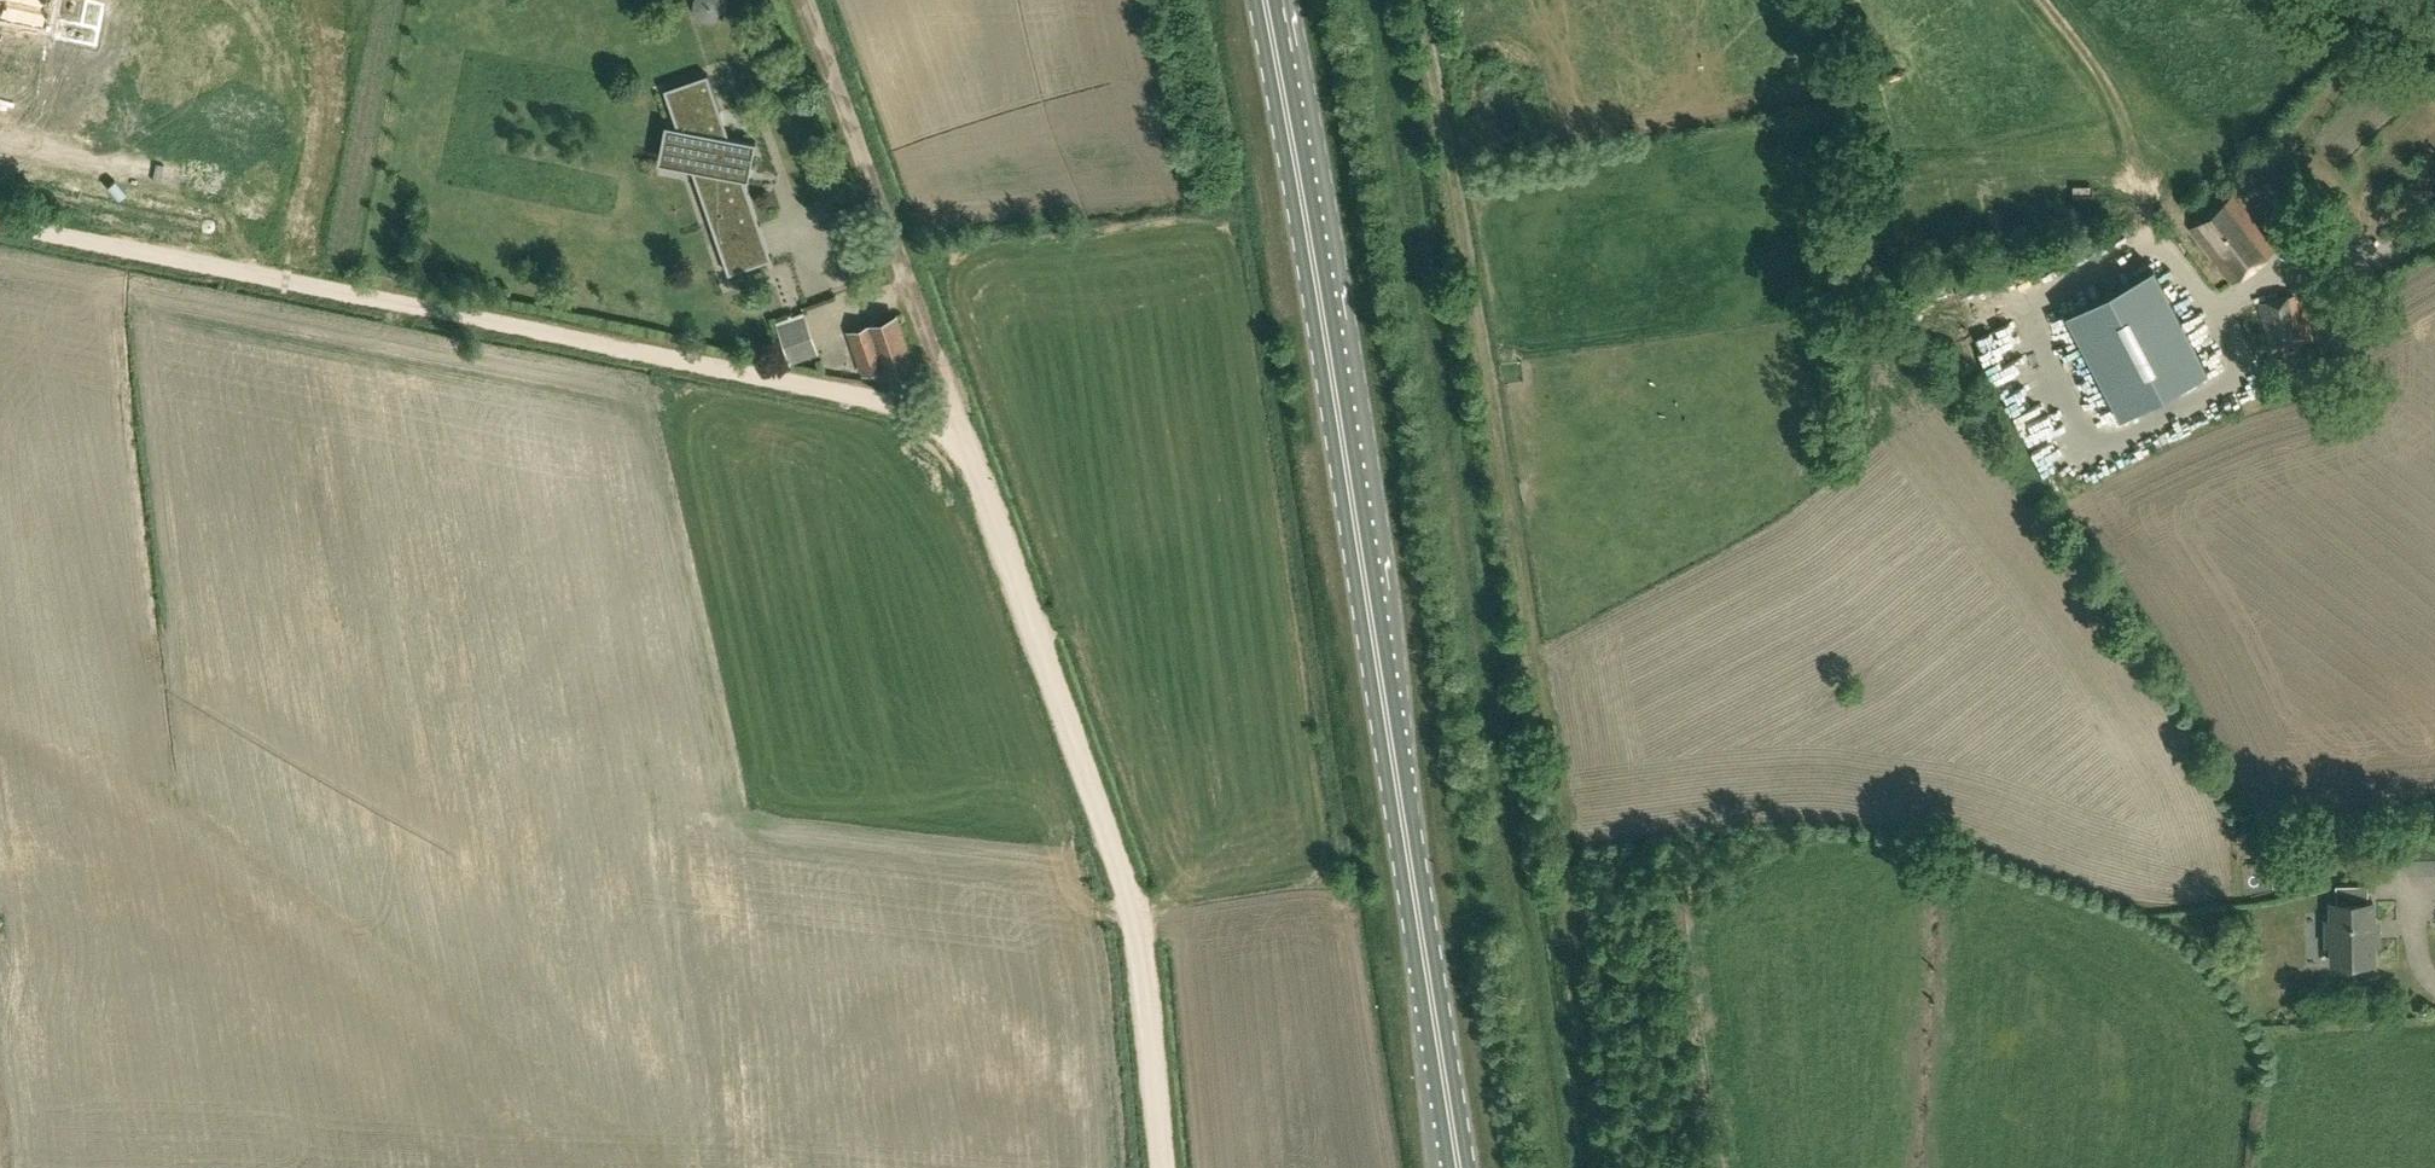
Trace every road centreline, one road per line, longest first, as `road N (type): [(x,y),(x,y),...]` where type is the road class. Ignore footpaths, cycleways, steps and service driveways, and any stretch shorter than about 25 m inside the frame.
road 1 (track): [(1162,1167),(1138,911),(808,0)]
road 2 (primary): [(1460,1167),(1264,0)]
road 3 (track): [(0,223),(960,419)]

